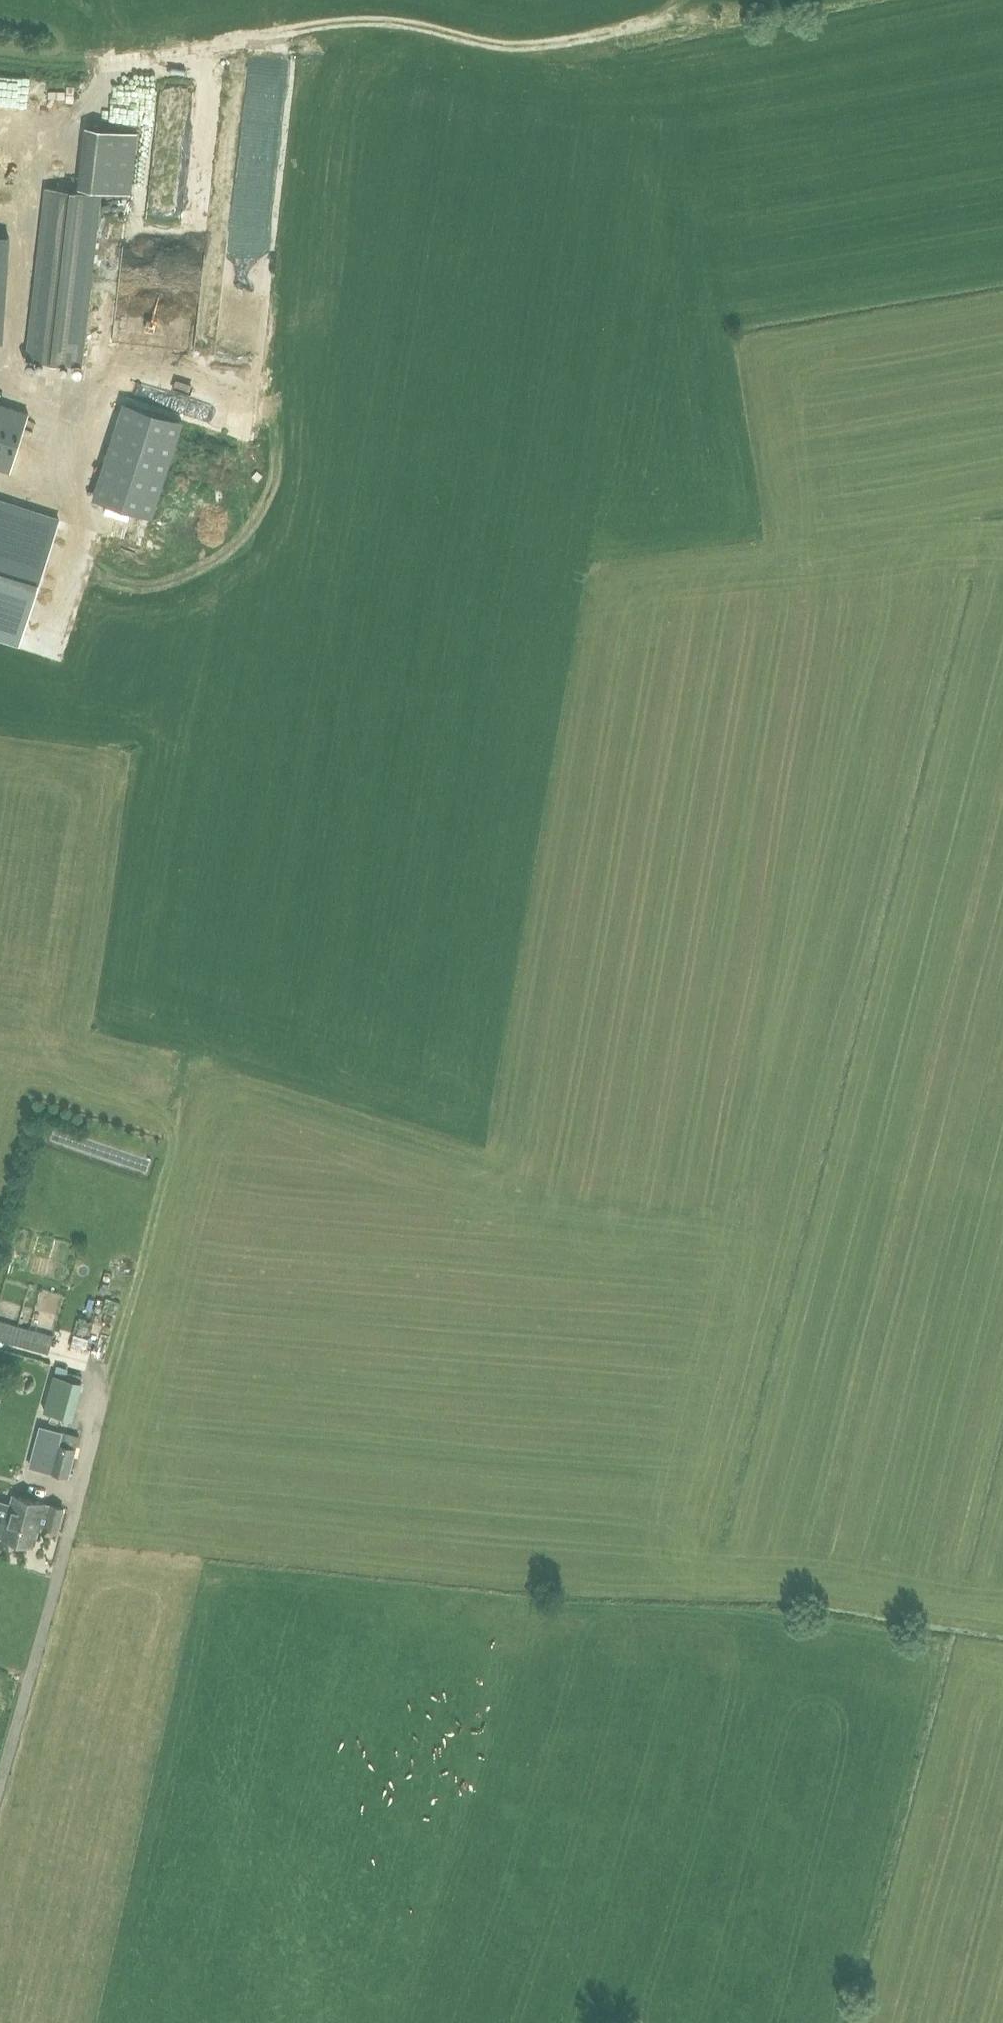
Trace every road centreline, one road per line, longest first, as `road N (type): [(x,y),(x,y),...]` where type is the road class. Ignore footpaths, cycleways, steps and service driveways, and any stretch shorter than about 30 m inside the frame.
road 1 (track): [(56,1572),(178,1111)]
road 2 (unclassified): [(0,1788),(56,1572)]

